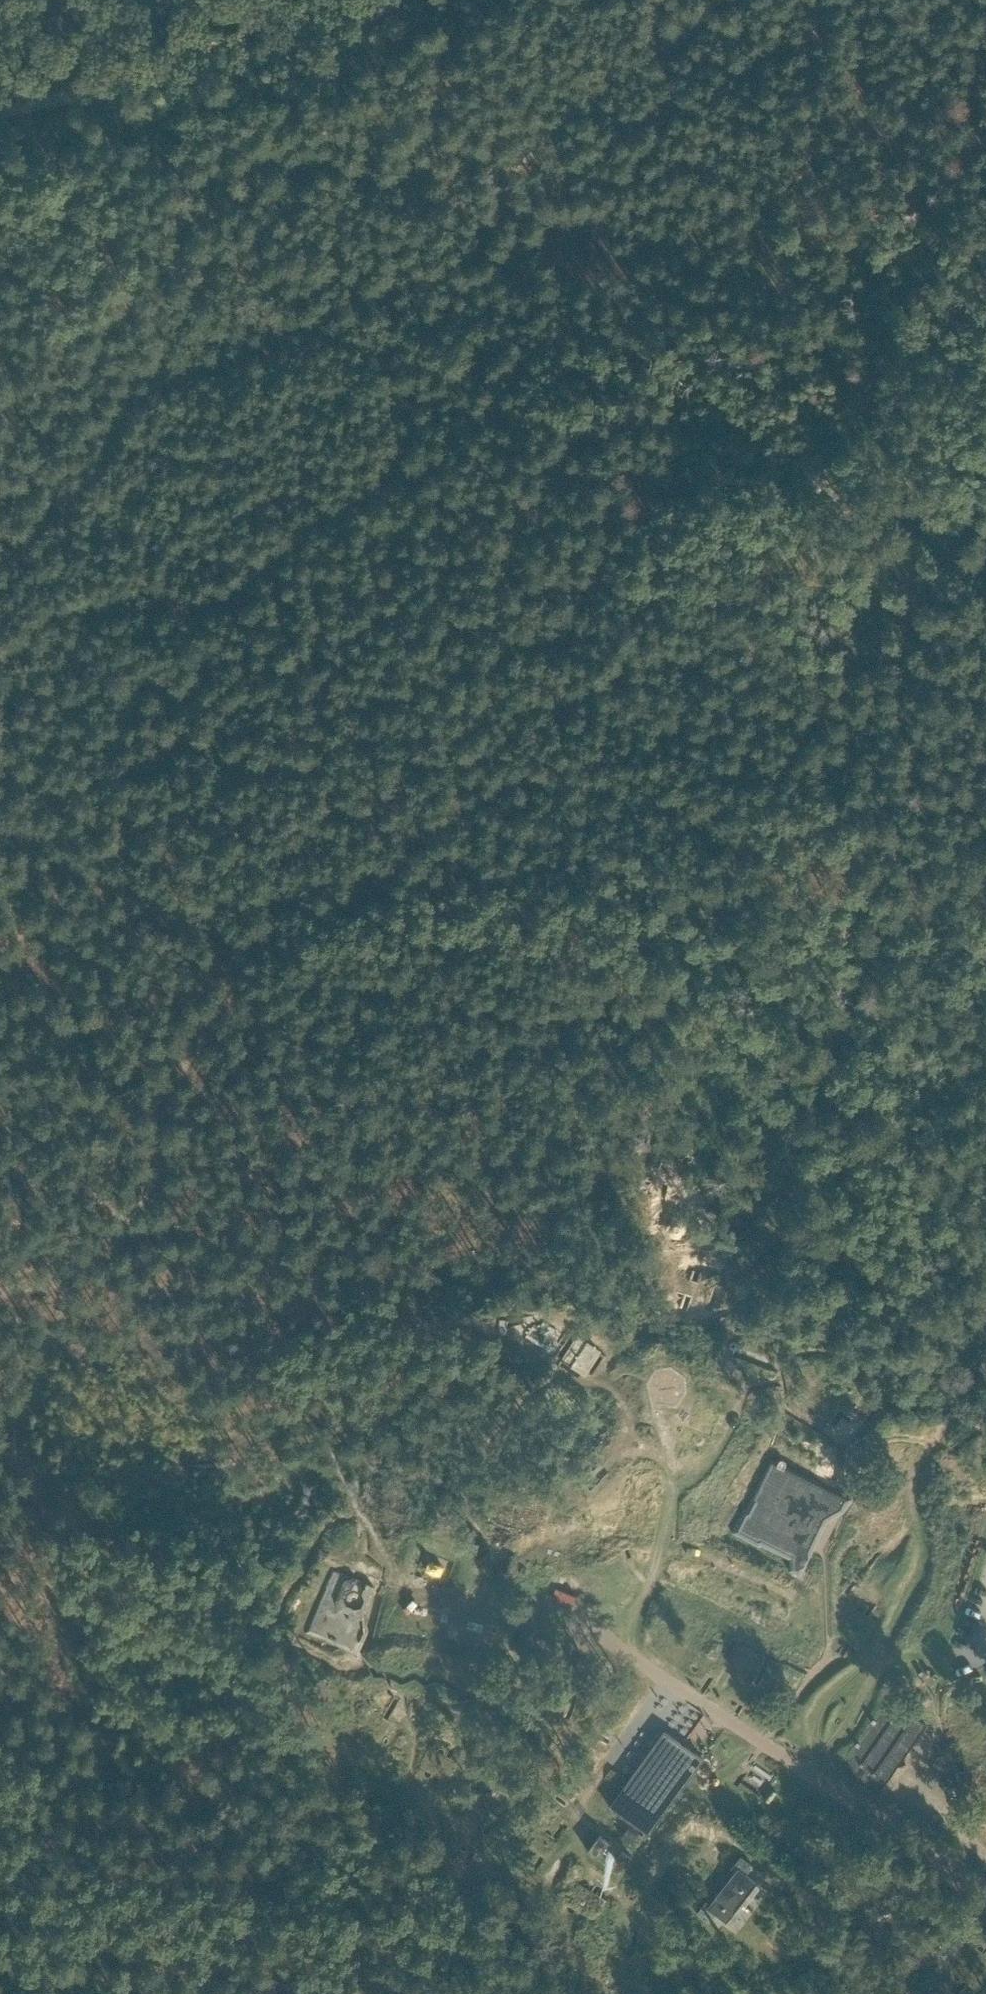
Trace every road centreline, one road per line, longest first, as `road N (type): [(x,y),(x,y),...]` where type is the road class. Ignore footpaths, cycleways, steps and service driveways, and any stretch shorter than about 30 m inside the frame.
road 1 (track): [(712,0),(636,69),(528,141),(472,247),(165,381),(111,420),(95,467),(72,498),(0,556)]

